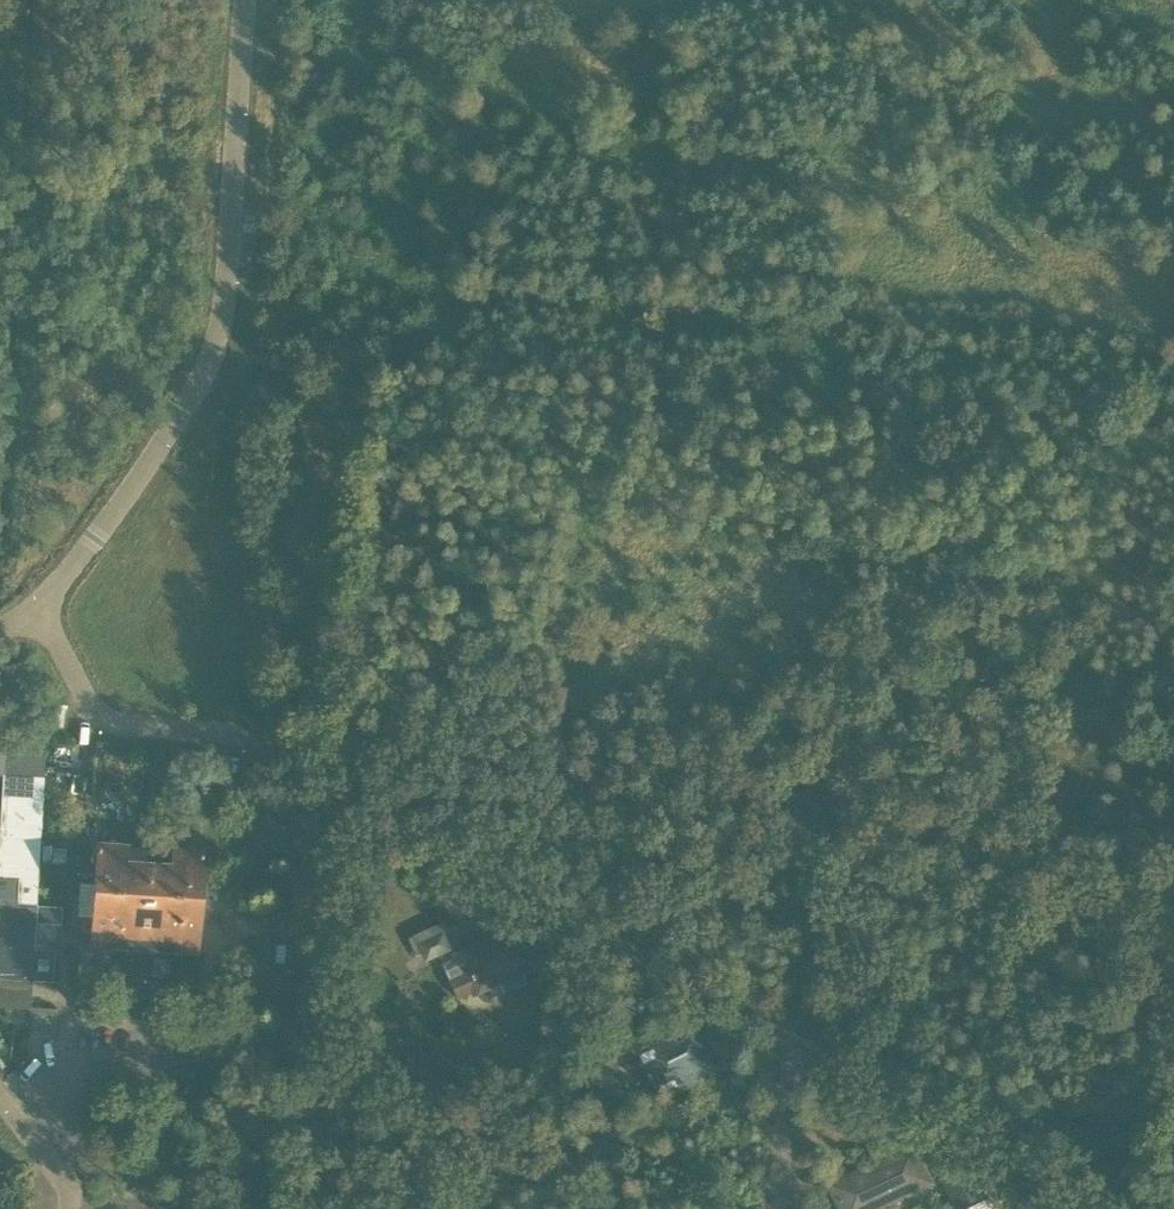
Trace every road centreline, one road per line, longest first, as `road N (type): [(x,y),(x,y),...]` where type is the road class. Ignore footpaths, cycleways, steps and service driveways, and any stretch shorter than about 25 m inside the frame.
road 1 (unclassified): [(786,1039),(235,732),(102,717),(31,605)]
road 2 (unclassified): [(31,605),(66,573),(177,430),(228,309),(243,0)]
road 3 (residential): [(1096,1208),(786,1039)]
road 4 (track): [(0,150),(233,166)]
road 5 (unclassified): [(69,1208),(70,1189),(0,1096)]

